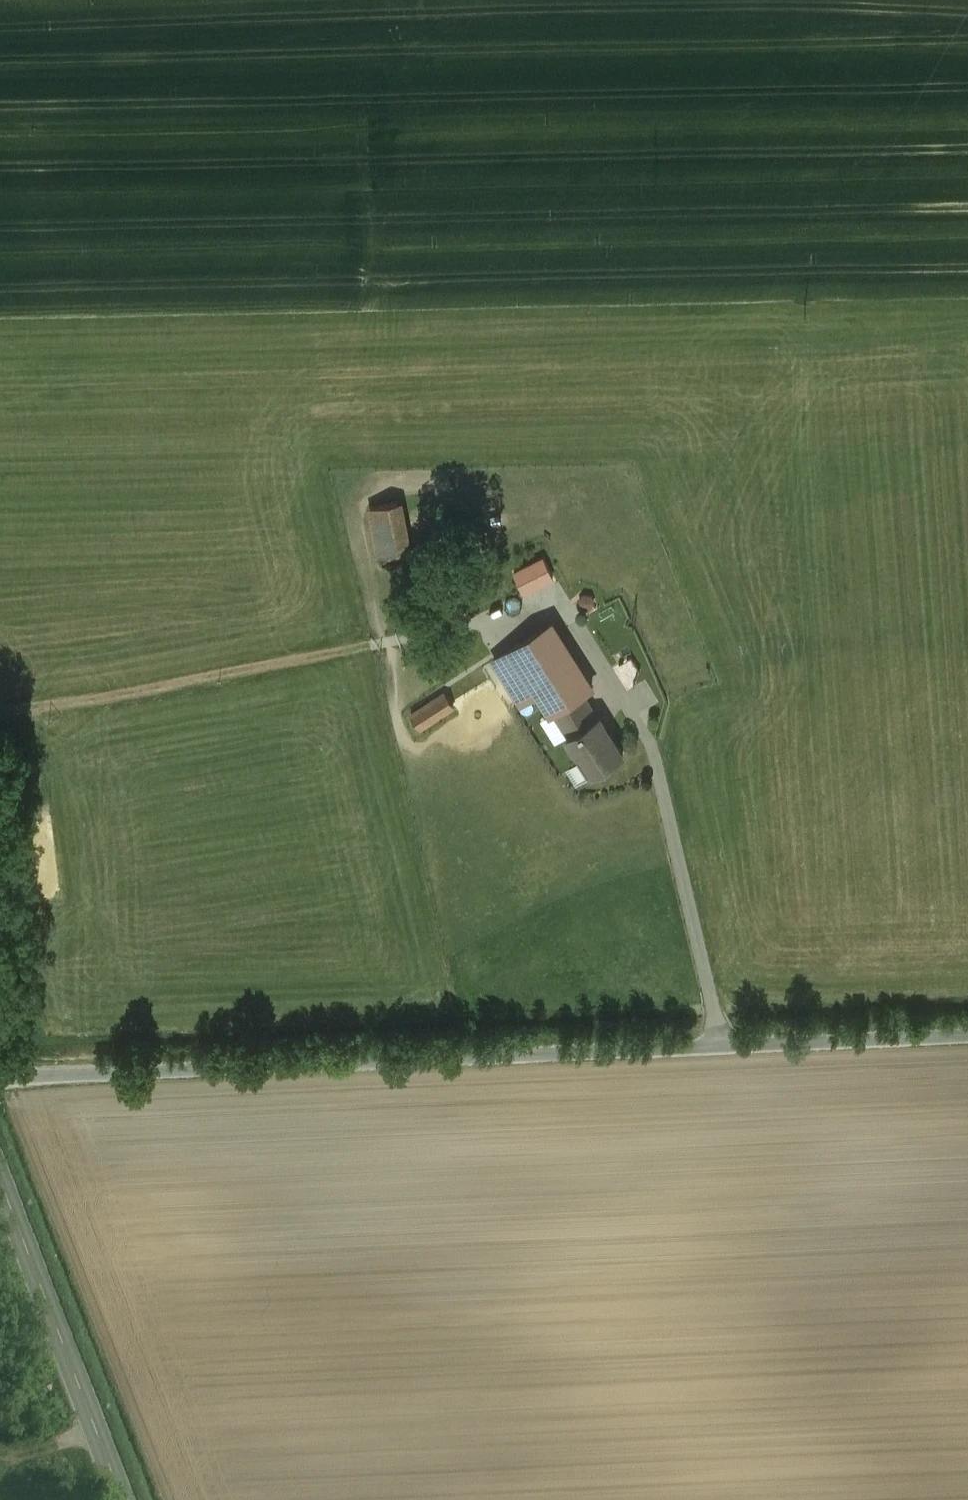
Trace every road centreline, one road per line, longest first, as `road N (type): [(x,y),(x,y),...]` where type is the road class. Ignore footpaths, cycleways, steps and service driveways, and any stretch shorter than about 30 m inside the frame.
road 1 (unclassified): [(0,1082),(967,1034)]
road 2 (track): [(482,621),(0,704)]
road 3 (secondary): [(0,1184),(121,1499)]

